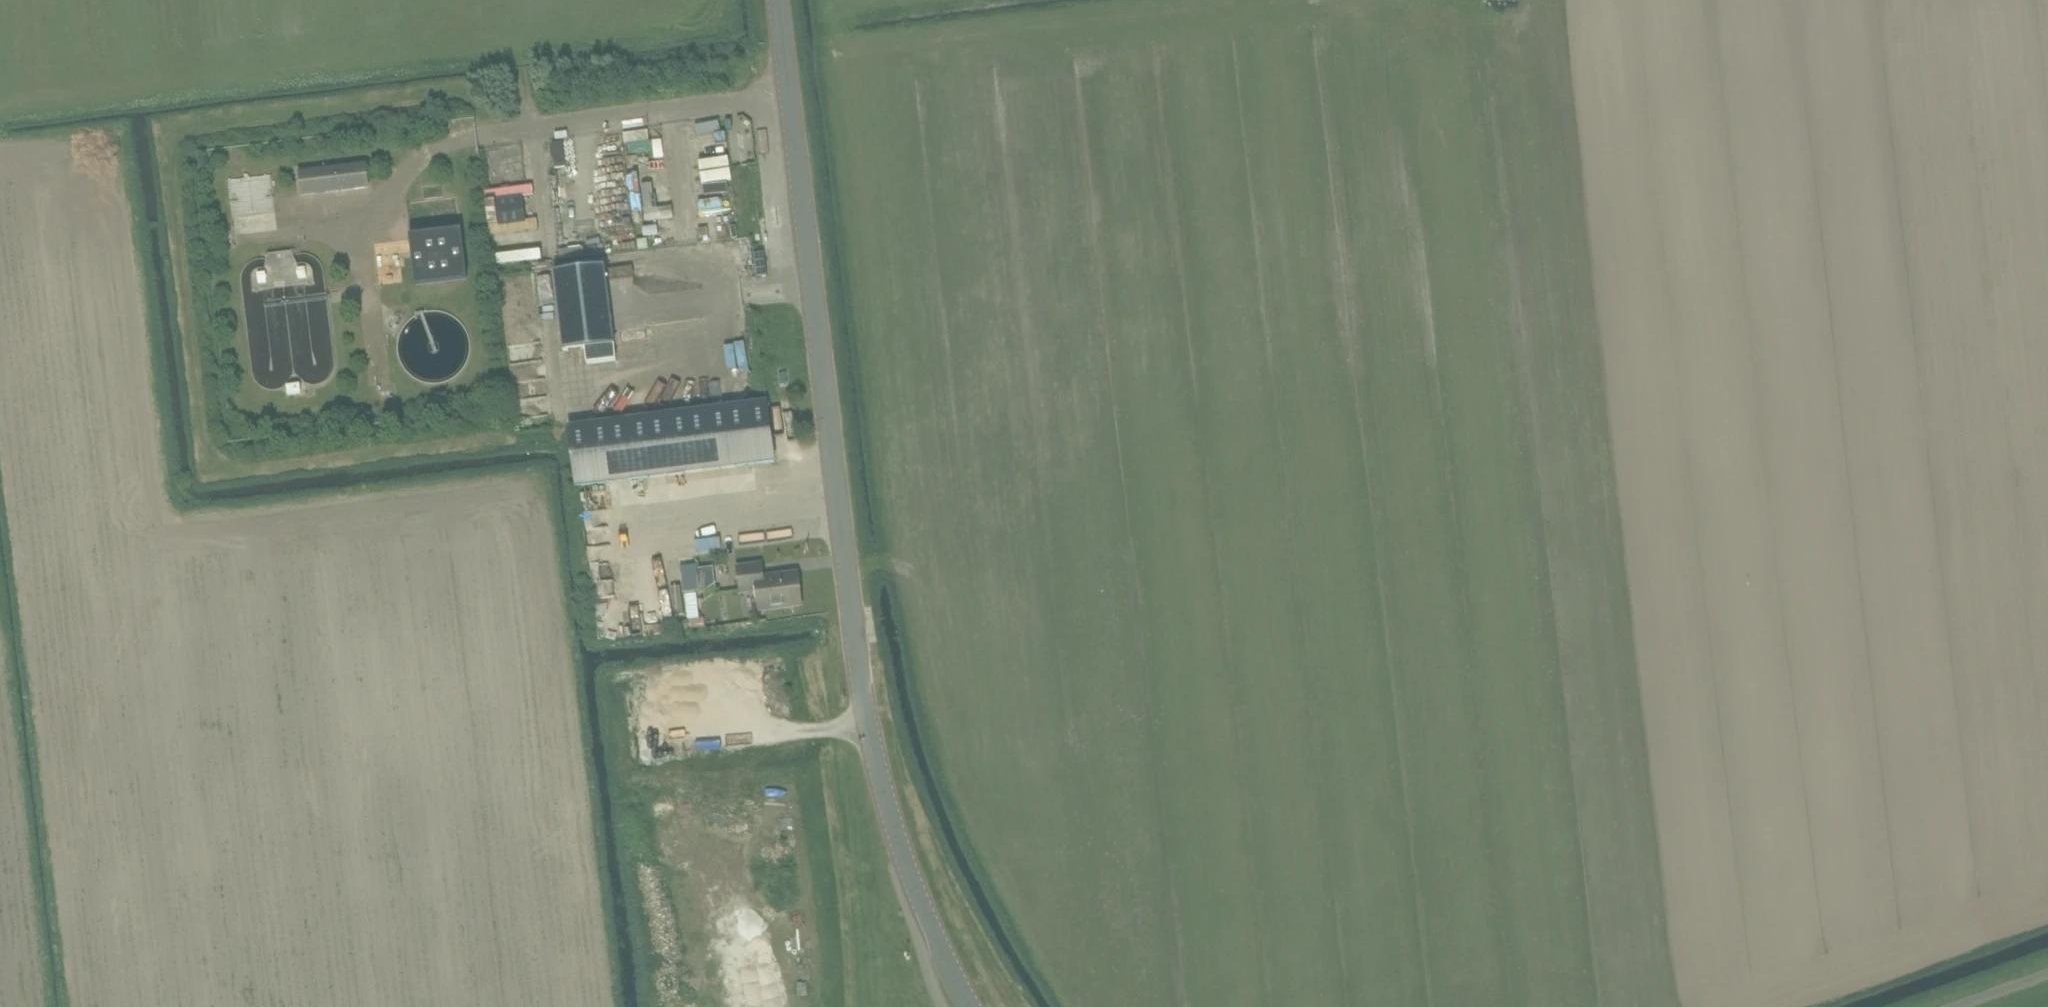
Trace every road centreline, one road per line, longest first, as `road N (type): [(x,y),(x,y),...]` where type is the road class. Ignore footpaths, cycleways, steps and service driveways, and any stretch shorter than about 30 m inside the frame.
road 1 (tertiary): [(966,1006),(879,783),(781,0)]

